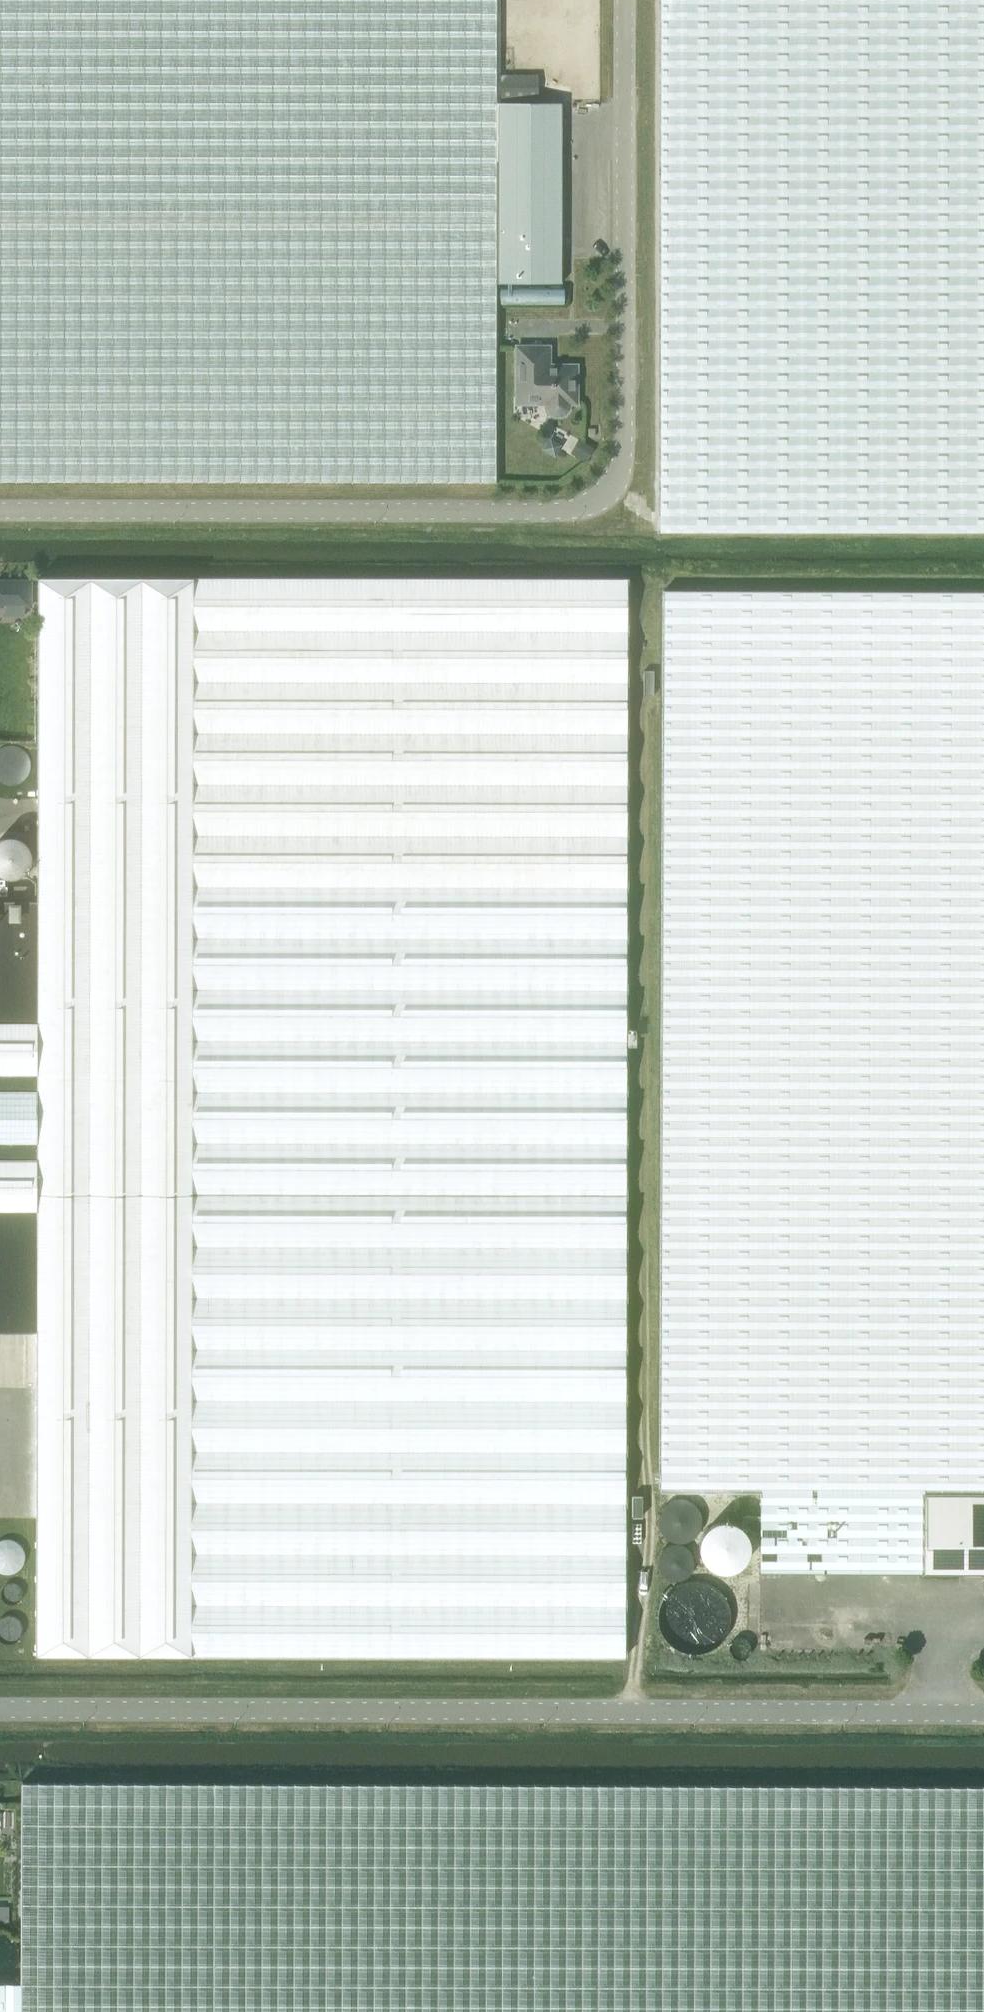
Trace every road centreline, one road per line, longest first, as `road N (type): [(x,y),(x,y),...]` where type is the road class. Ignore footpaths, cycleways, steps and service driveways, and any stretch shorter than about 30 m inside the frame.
road 1 (unclassified): [(0,512),(543,513),(593,504),(611,489),(620,460),(622,0)]
road 2 (unclassified): [(0,1712),(983,1712)]

